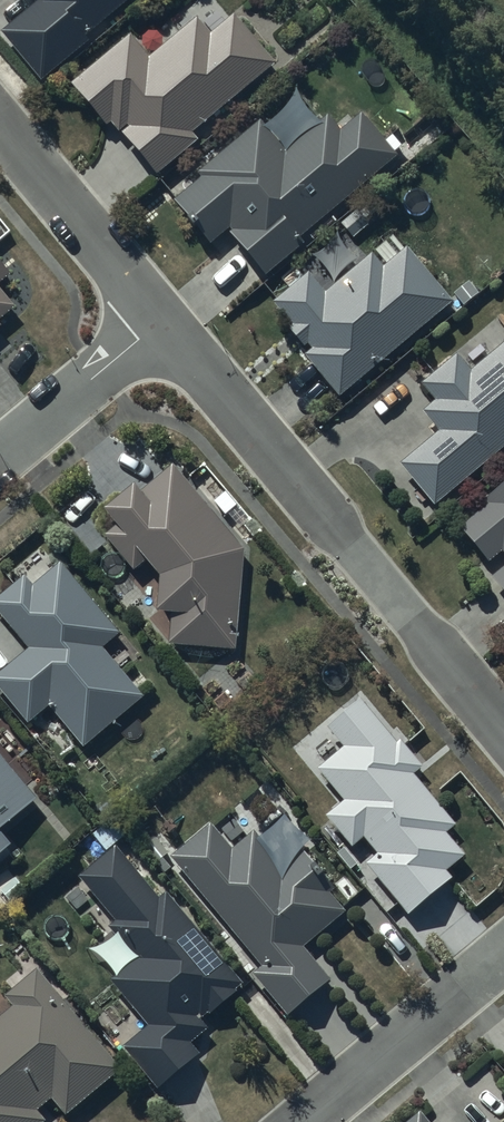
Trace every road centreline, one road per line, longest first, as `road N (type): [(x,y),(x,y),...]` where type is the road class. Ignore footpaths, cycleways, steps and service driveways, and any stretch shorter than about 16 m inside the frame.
road 1 (residential): [(158,321),(503,731)]
road 2 (residential): [(0,116),(158,321)]
road 3 (residential): [(503,956),(304,1121)]
road 4 (residential): [(0,455),(158,321)]

